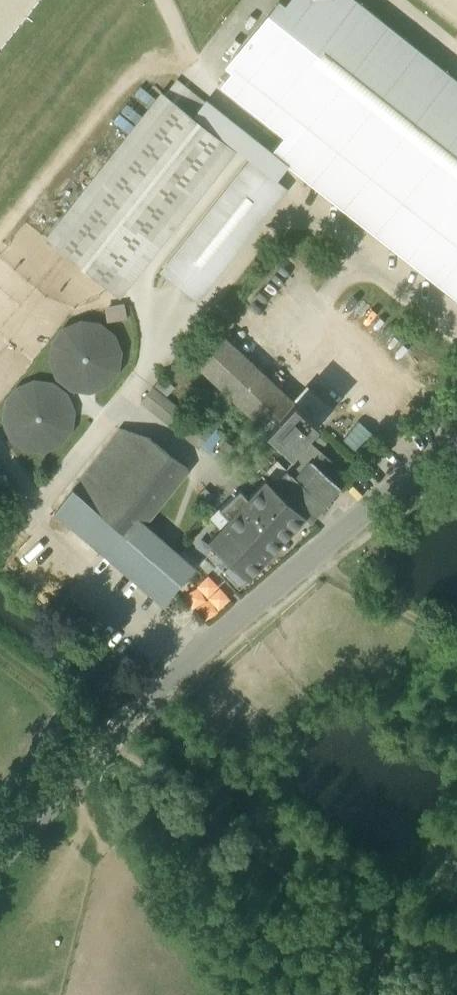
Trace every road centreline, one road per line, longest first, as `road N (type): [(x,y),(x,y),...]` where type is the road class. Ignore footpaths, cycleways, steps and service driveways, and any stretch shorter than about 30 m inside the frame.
road 1 (residential): [(0,857),(112,733),(310,559),(456,450)]

